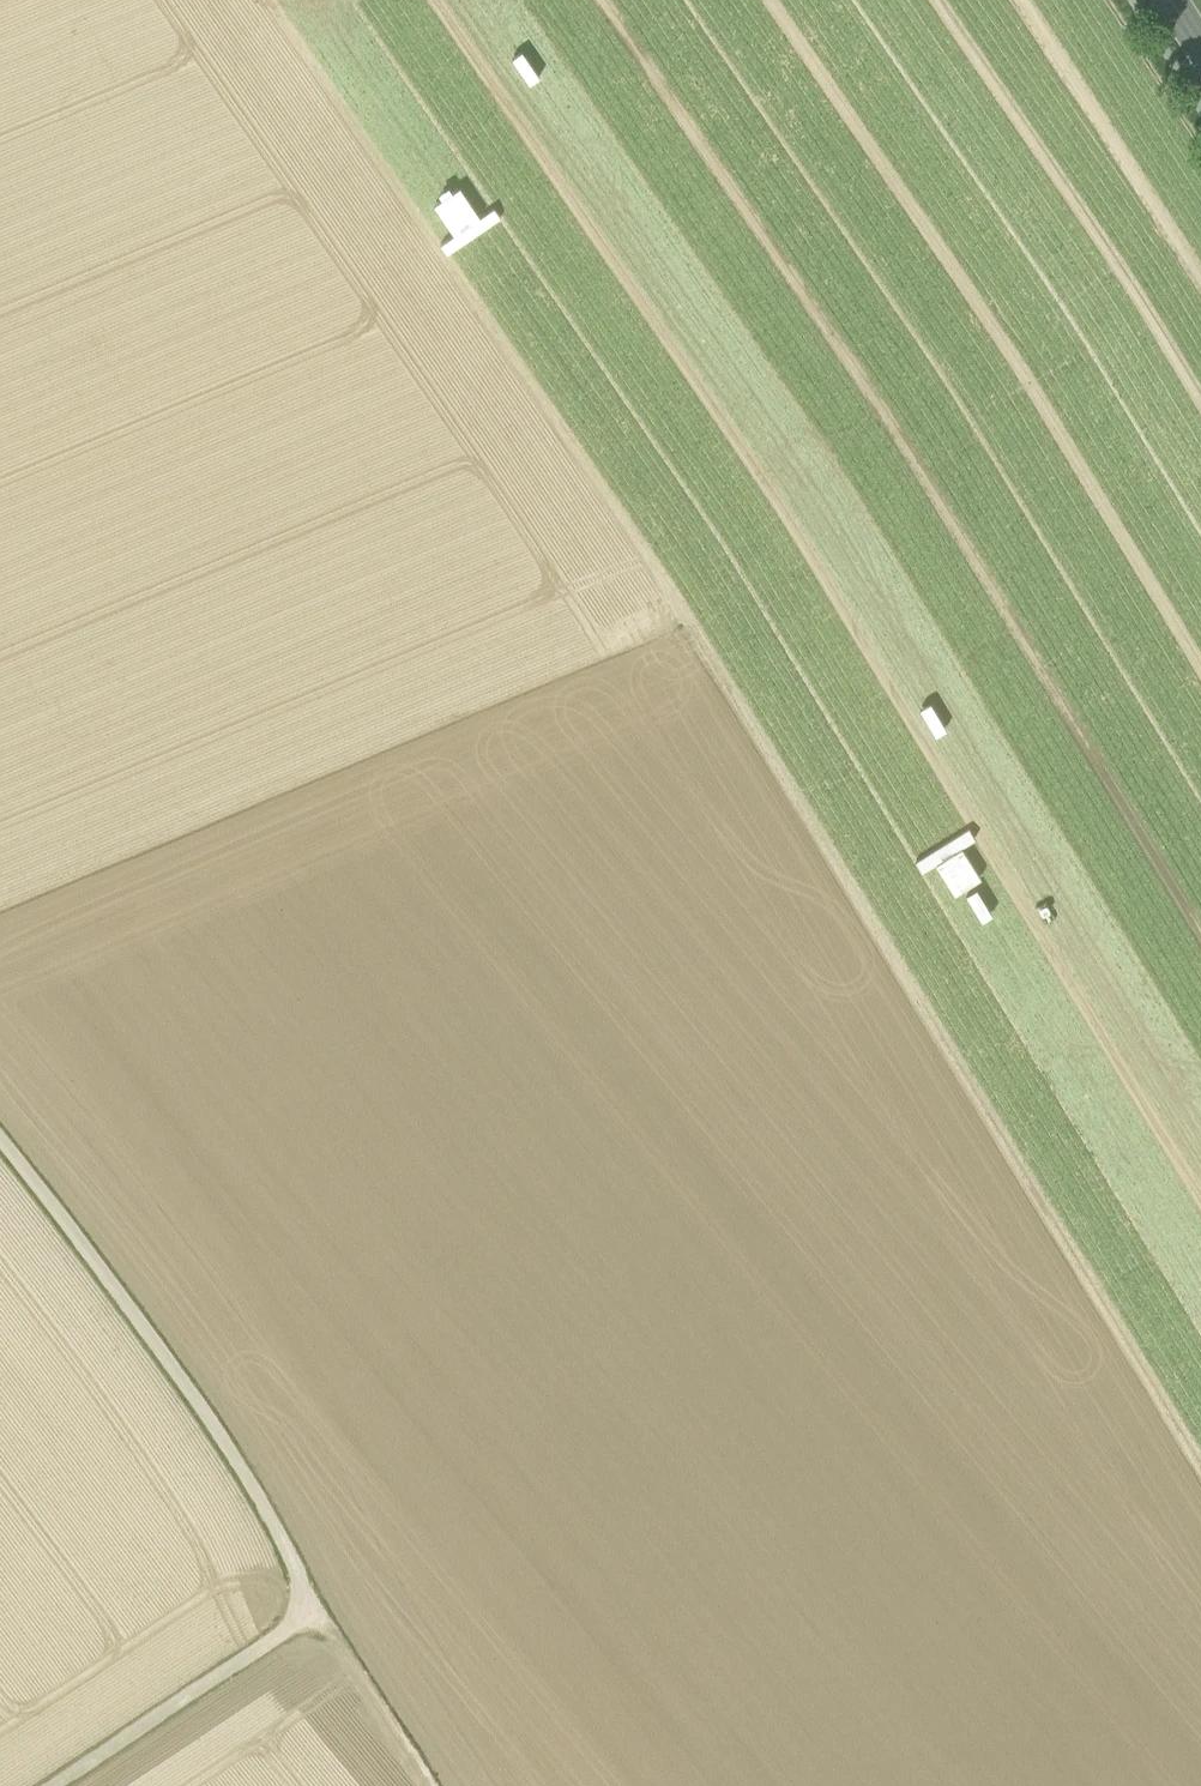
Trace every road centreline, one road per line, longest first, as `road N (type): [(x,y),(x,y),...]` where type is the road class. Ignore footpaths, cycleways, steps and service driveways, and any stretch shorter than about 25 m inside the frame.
road 1 (track): [(0,1137),(191,1398),(303,1590),(296,1623),(55,1785)]
road 2 (track): [(303,1590),(425,1785)]

